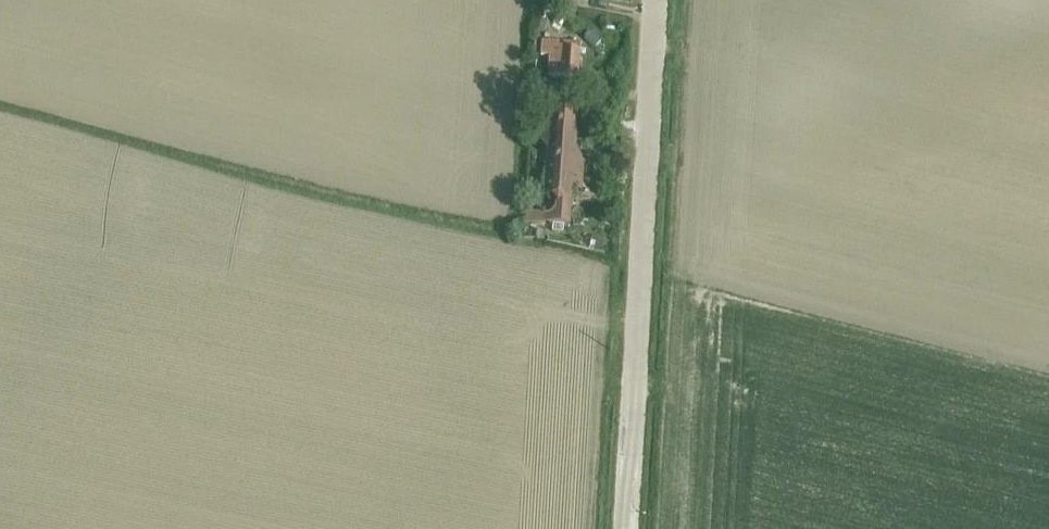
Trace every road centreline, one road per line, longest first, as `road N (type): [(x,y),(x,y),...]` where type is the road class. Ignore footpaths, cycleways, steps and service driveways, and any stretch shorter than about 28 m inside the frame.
road 1 (unclassified): [(627,528),(657,0)]

